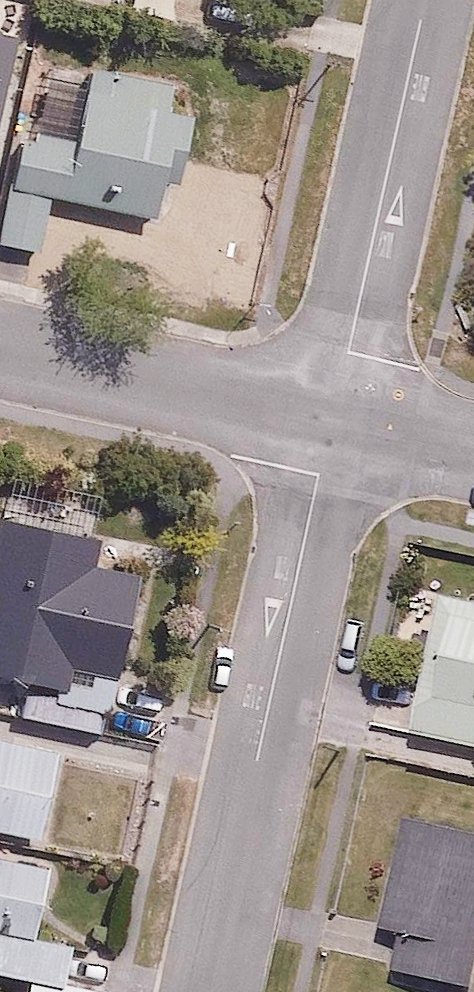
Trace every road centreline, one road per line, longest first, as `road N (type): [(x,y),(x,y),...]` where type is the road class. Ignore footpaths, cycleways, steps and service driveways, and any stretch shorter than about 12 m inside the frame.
road 1 (residential): [(208,991),(336,414)]
road 2 (residential): [(336,414),(425,0)]
road 3 (residential): [(336,414),(0,344)]
road 4 (residential): [(473,446),(336,414)]

